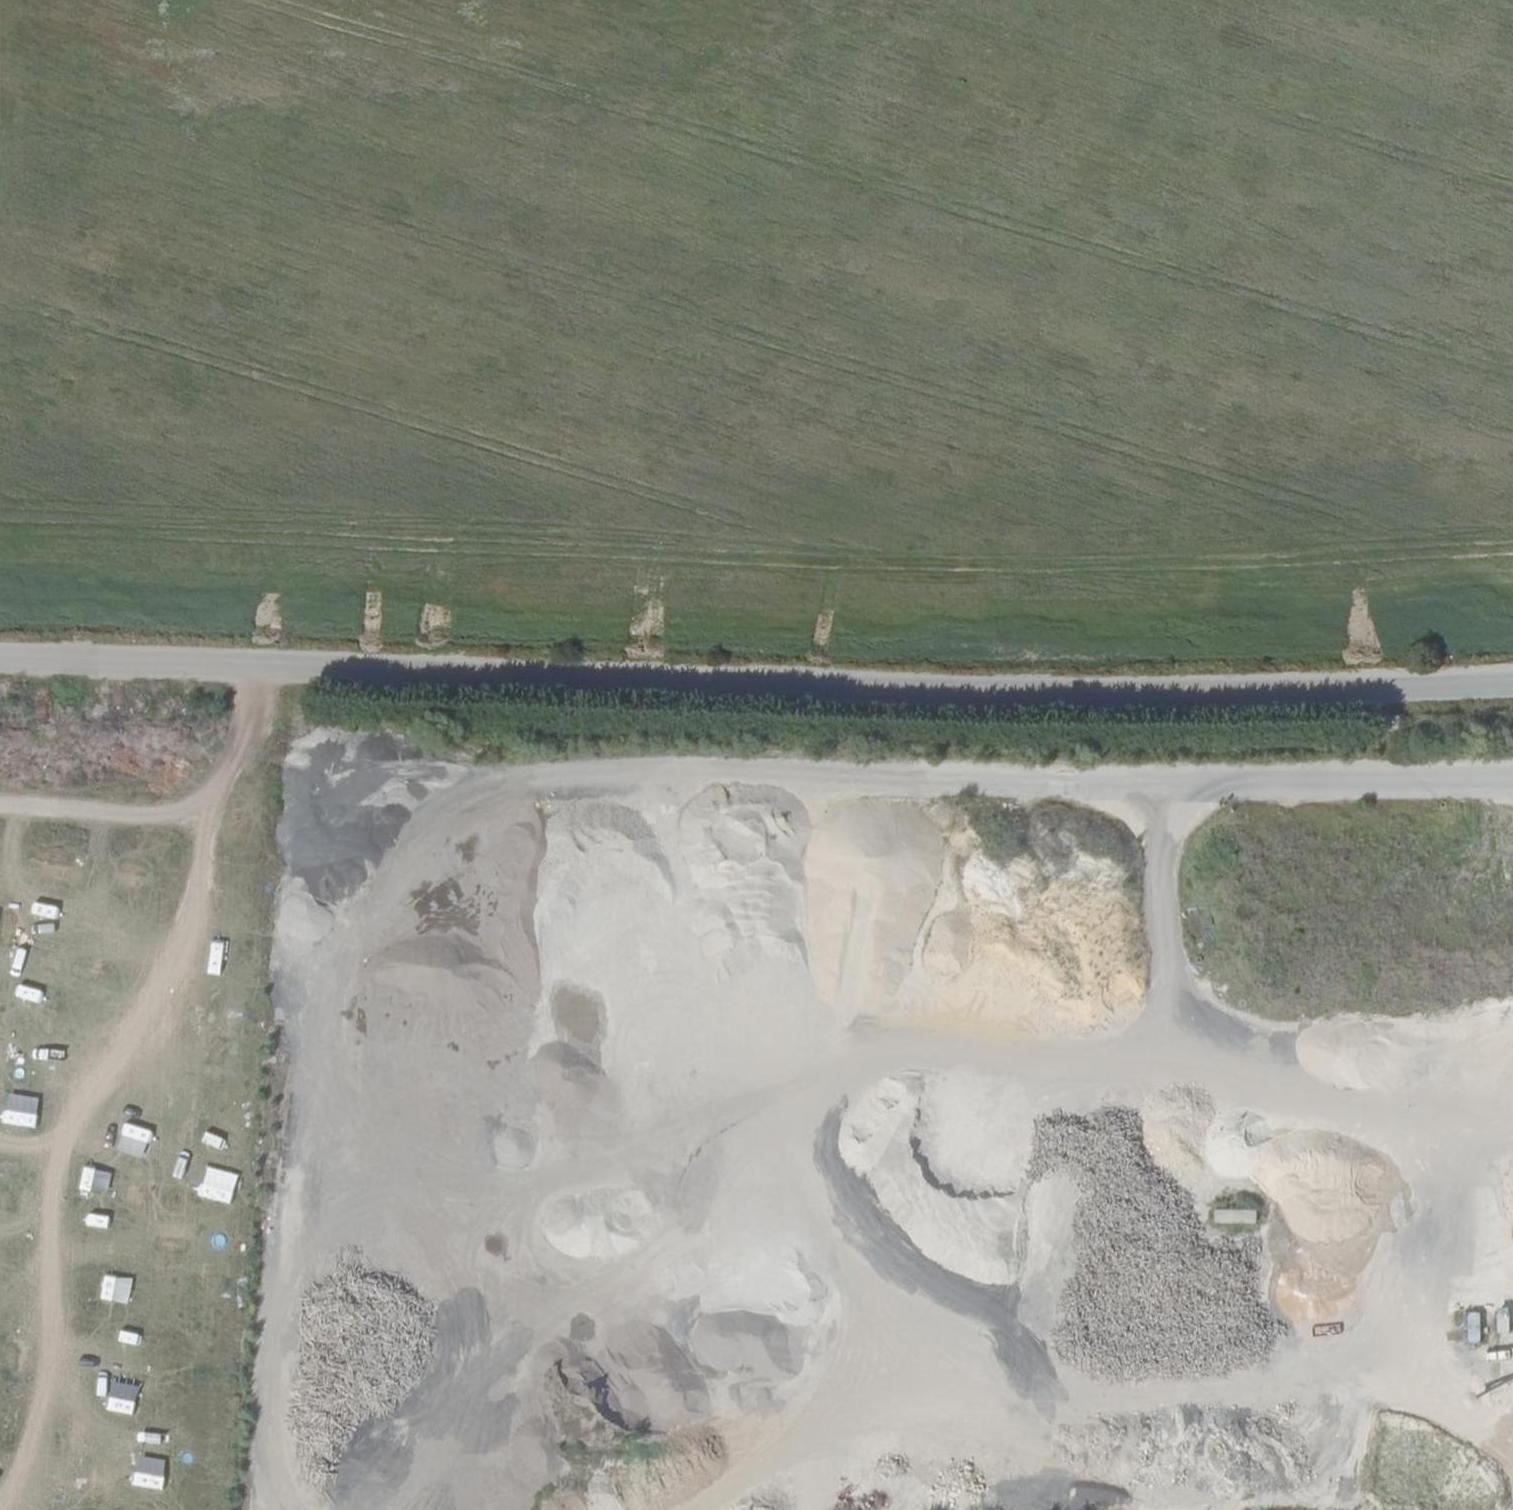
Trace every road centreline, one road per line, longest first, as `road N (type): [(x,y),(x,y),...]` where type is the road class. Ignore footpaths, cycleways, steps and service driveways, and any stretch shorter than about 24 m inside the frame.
road 1 (unclassified): [(1512,684),(890,691),(0,660)]

